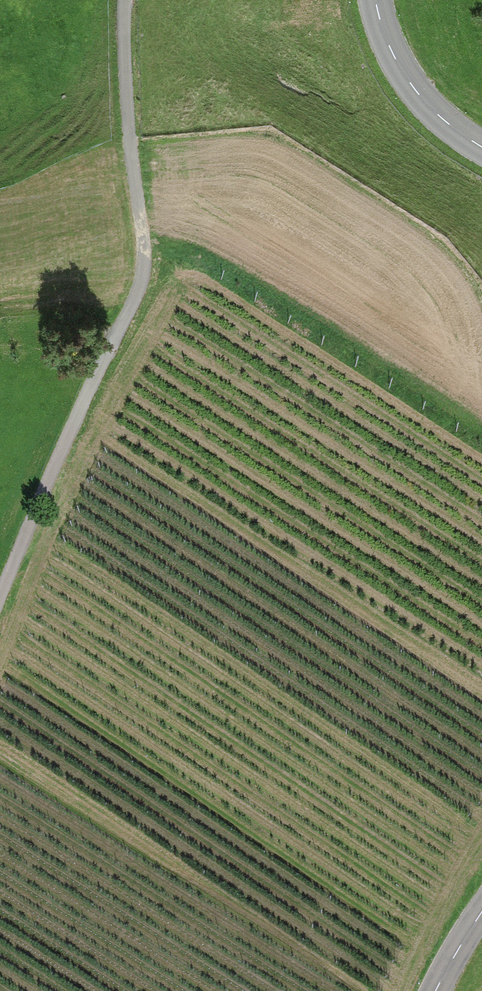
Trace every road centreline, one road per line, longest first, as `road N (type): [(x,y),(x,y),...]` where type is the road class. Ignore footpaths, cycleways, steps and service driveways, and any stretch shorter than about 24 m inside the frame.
road 1 (unclassified): [(0,599),(143,276),(126,101),(127,0)]
road 2 (tertiary): [(481,147),(430,109),(394,57),(375,0)]

